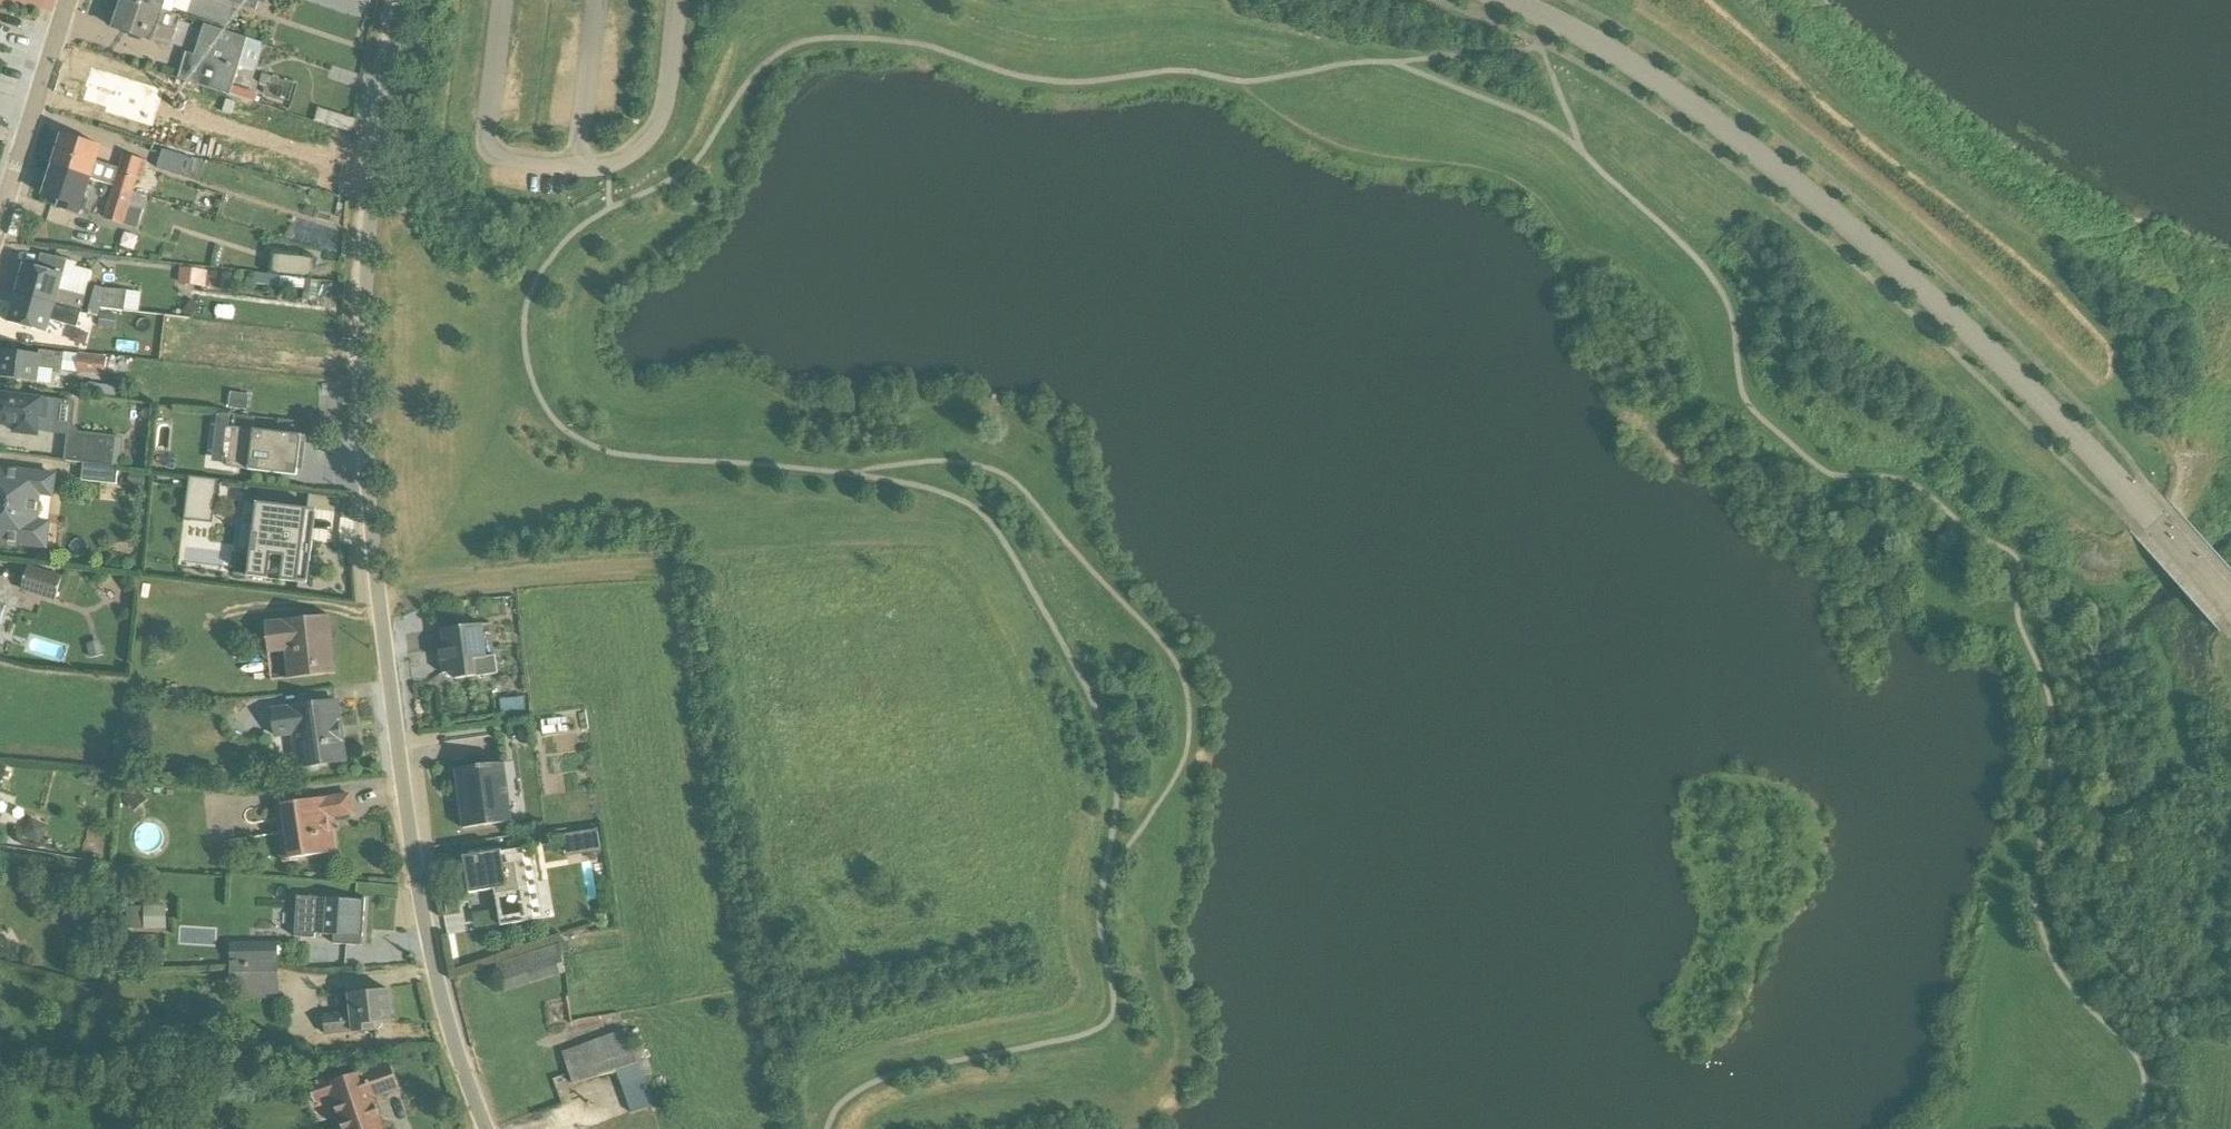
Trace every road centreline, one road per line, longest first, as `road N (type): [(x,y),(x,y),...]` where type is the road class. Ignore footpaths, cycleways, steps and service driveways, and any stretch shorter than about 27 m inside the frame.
road 1 (residential): [(403,0),(372,190),(363,317),(365,457),(412,852),(455,1045),(489,1128)]
road 2 (unclassified): [(1497,0),(1632,67),(1774,169),(2020,384),(2230,613)]
road 3 (unclassified): [(73,0),(0,230)]

